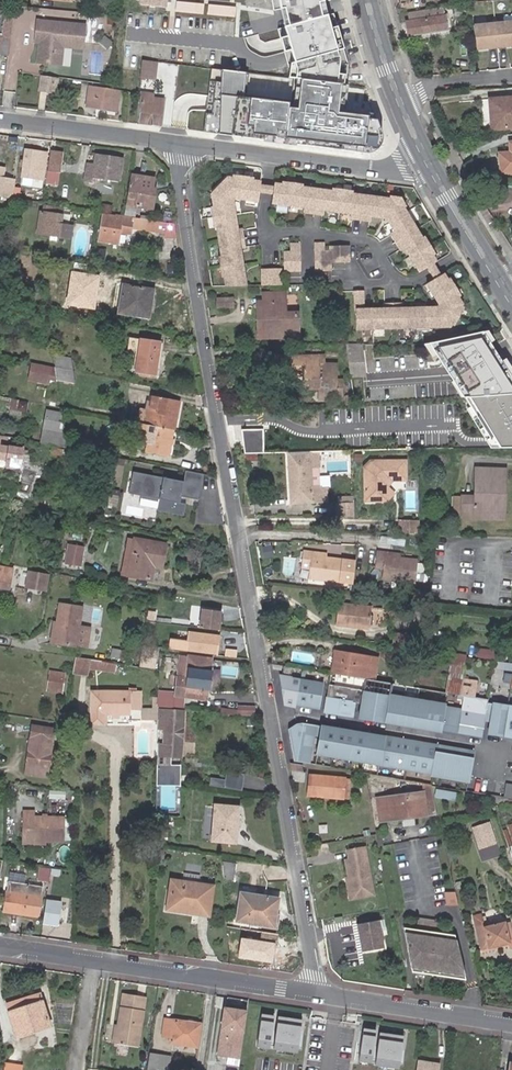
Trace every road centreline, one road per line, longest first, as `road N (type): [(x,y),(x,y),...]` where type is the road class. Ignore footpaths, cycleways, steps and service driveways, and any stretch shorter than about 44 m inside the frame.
road 1 (residential): [(179,144),(177,189),(203,355),(312,991)]
road 2 (residential): [(0,943),(312,991)]
road 3 (residential): [(179,144),(386,170),(425,159)]
road 4 (residential): [(312,991),(511,1023)]
road 5 (residential): [(0,120),(179,144)]
road 6 (primary): [(425,159),(504,289)]

